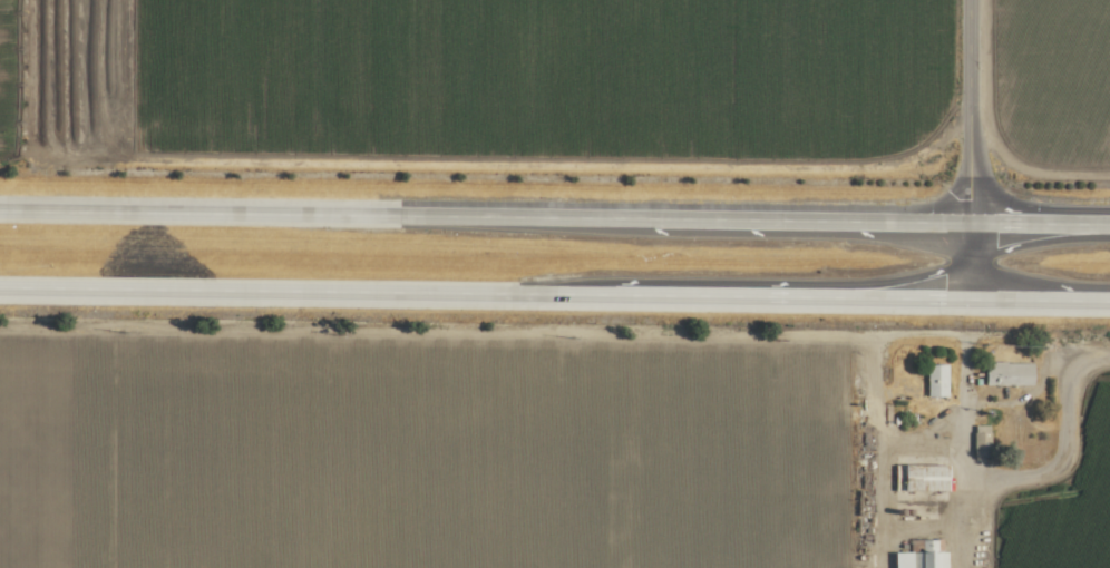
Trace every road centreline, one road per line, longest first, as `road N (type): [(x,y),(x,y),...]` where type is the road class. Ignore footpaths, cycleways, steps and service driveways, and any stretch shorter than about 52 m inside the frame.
road 1 (trunk): [(966,224),(0,211)]
road 2 (trunk): [(0,287),(962,298)]
road 3 (track): [(941,334),(0,327)]
road 4 (residential): [(962,298),(967,0)]
road 5 (motorway): [(962,298),(1109,300)]
road 6 (motorway): [(1109,226),(966,224)]

